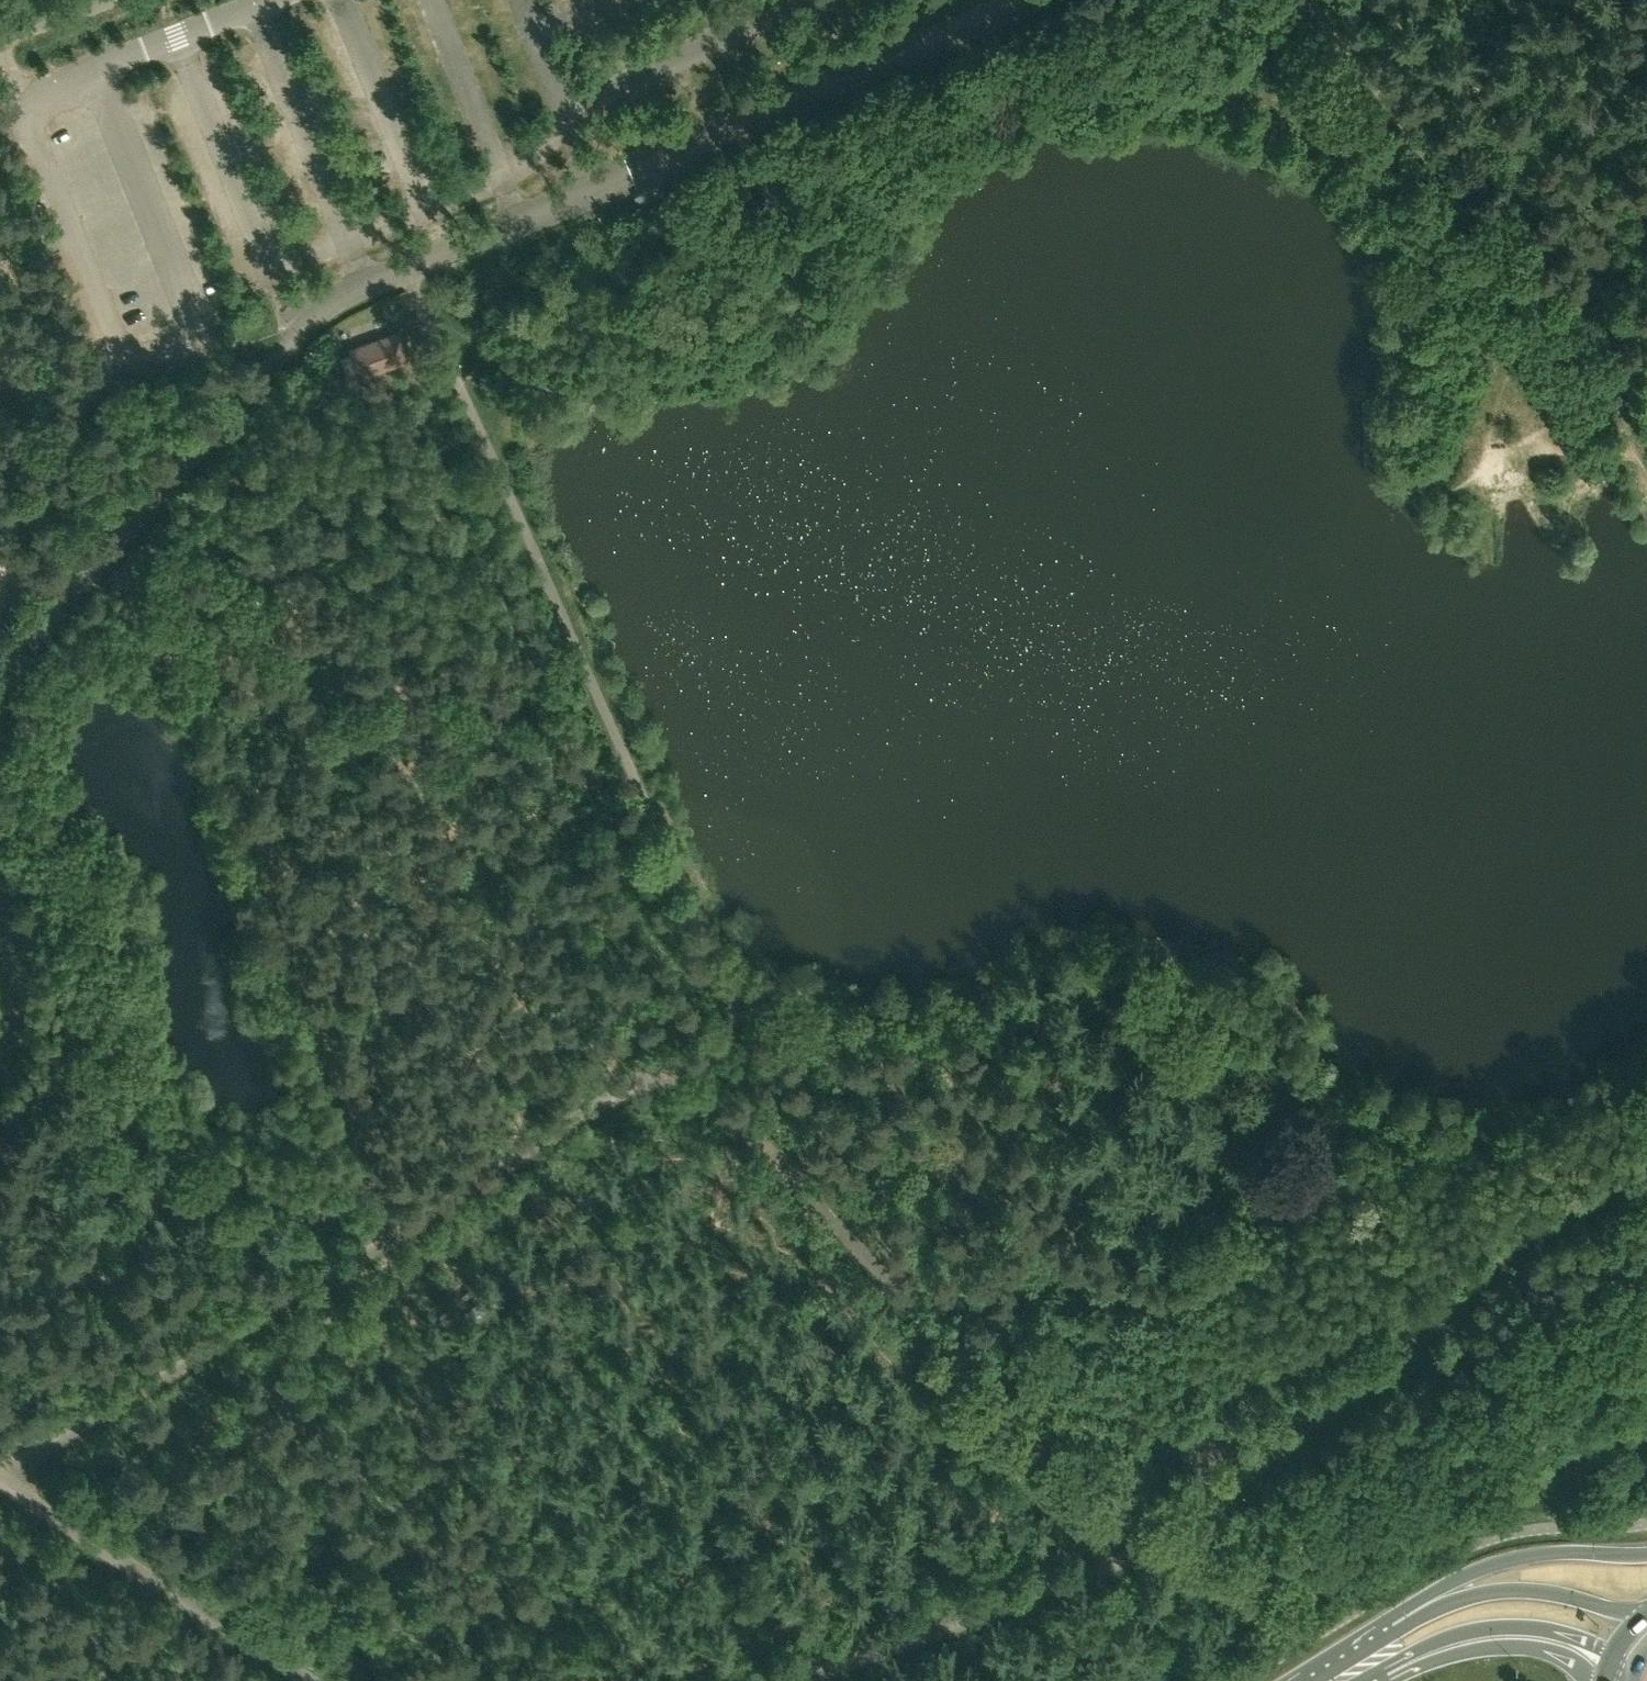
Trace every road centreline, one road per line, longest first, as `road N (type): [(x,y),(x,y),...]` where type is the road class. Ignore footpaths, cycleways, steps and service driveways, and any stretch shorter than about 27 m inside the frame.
road 1 (primary): [(1646,1556),(1565,1553),(1480,1569),(1391,1617),(1370,1647)]
road 2 (secondary): [(1640,1620),(1554,1595),(1481,1596),(1427,1613),(1370,1647)]
road 3 (secondary): [(1384,1676),(1432,1644),(1497,1629),(1568,1636),(1613,1656)]
road 4 (secondary): [(1384,1676),(1514,1648),(1556,1655),(1593,1680)]

